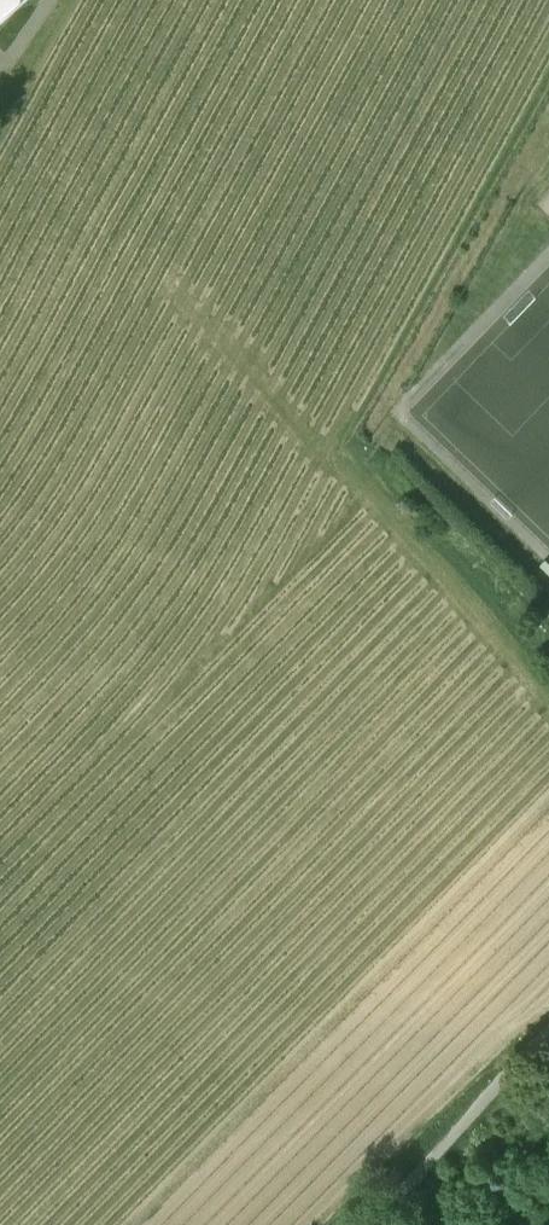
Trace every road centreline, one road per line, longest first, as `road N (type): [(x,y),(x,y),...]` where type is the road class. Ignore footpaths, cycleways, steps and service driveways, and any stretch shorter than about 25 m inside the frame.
road 1 (track): [(373,1224),(548,1037)]

